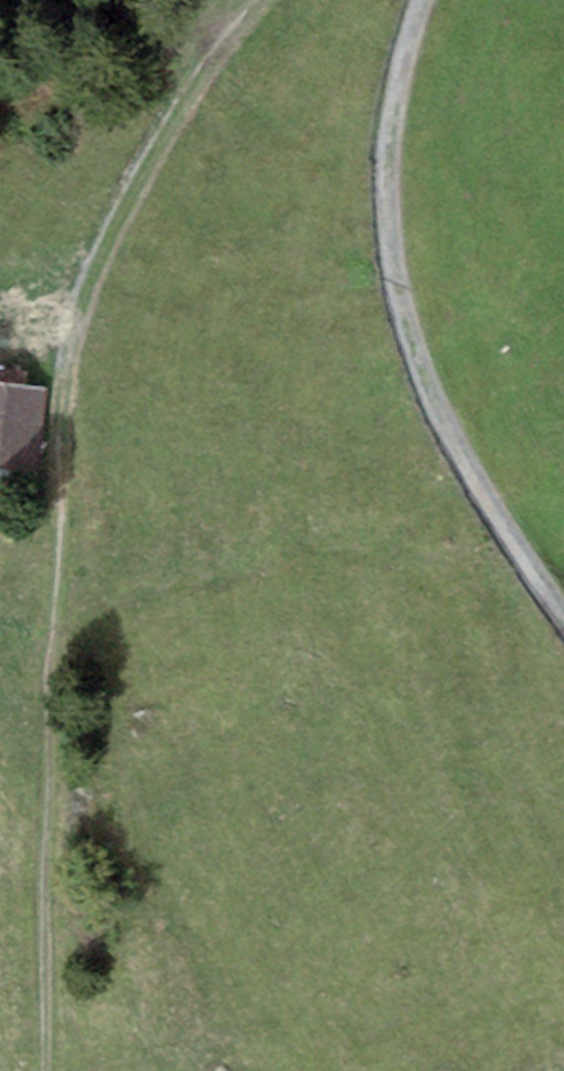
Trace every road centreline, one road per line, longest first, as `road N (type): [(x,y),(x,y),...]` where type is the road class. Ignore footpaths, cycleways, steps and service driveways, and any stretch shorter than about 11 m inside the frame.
road 1 (track): [(266,0),(146,158),(74,328),(62,391),(47,1070)]
road 2 (track): [(420,0),(378,182),(413,358),(523,560),(563,618)]

